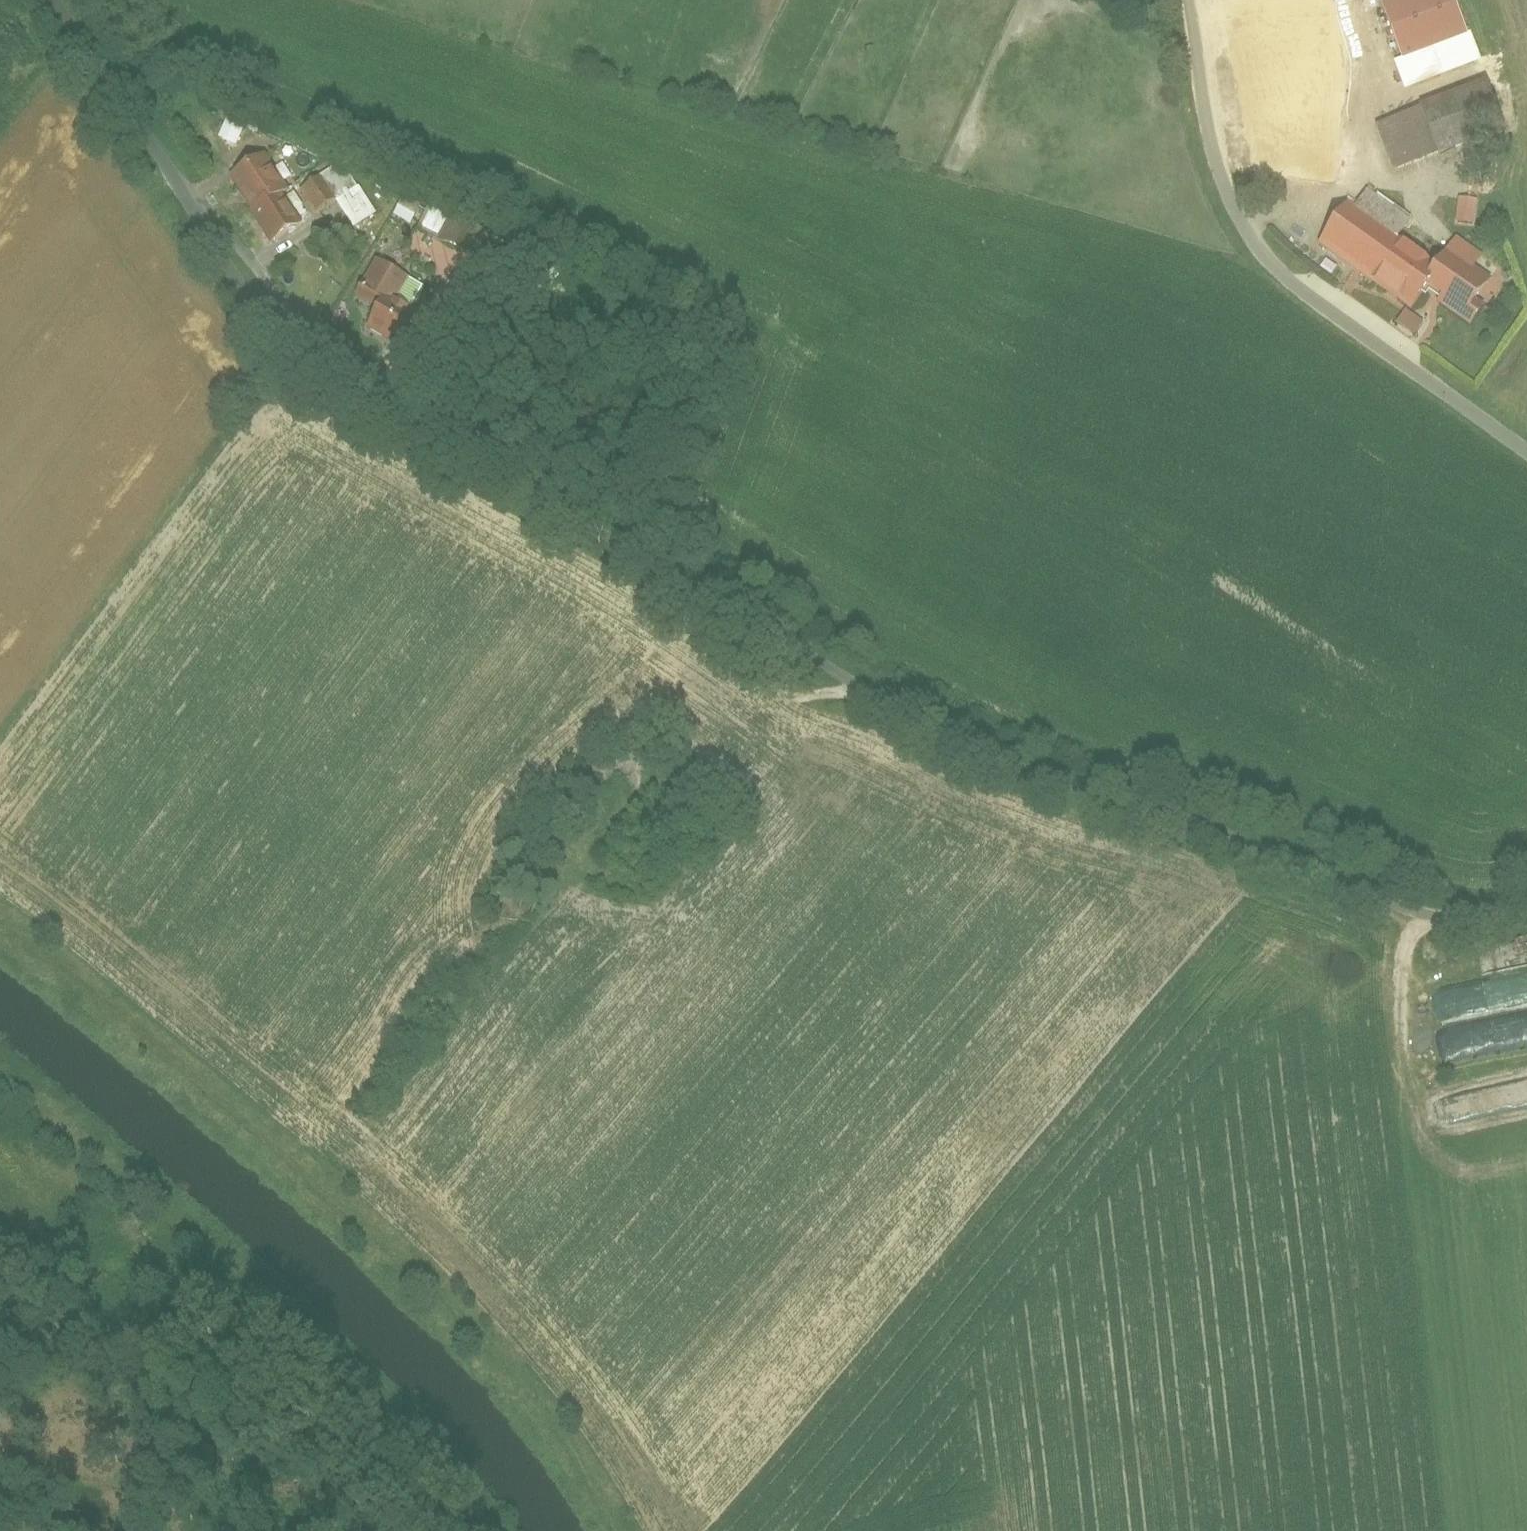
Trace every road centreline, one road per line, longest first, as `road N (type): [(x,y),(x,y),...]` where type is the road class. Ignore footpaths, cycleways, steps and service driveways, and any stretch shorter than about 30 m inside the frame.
road 1 (residential): [(1526,889),(1453,909),(1405,900),(970,732),(380,402),(276,326),(163,147),(55,0)]
road 2 (residential): [(1526,457),(1282,275),(1253,241),(1212,153),(1182,0)]

